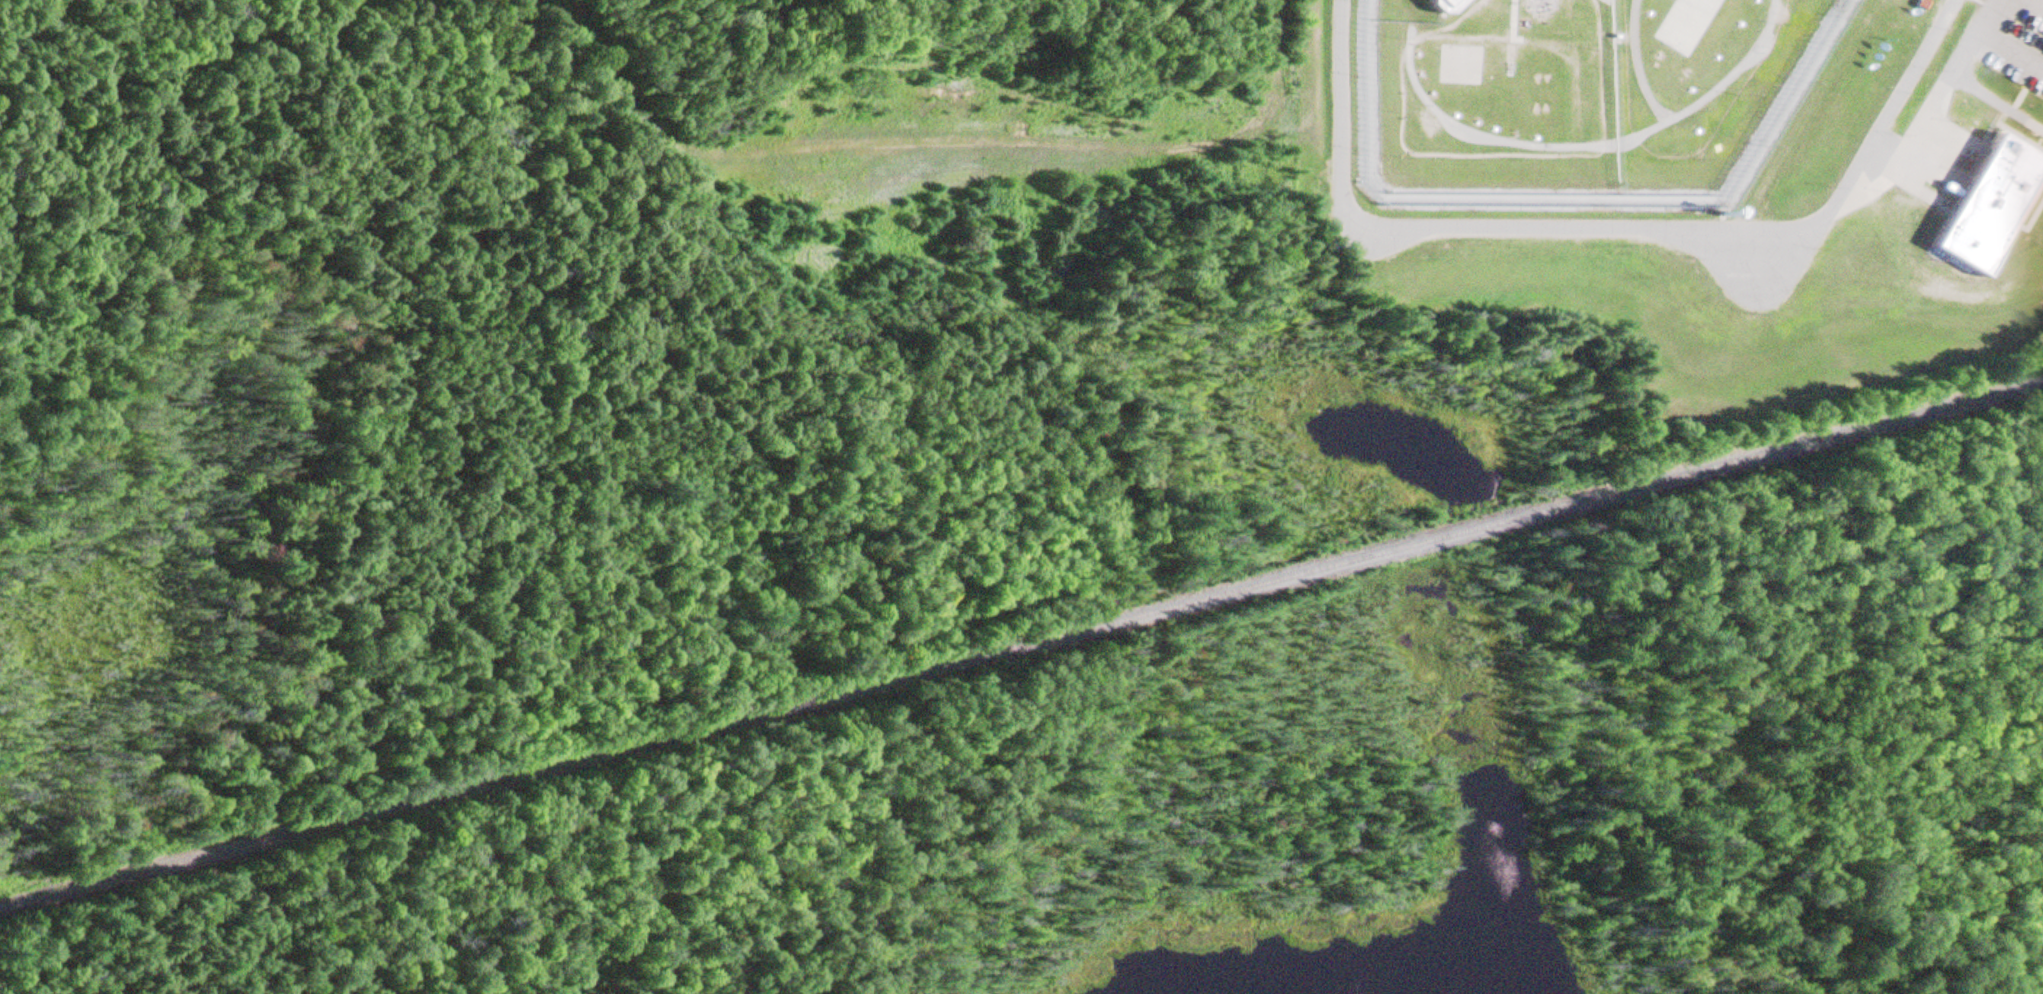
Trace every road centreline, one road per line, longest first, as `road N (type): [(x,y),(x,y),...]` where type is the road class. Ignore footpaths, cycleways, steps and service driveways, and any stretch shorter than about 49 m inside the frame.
road 1 (track): [(1280,0),(1283,84),(1264,135),(1169,154),(677,147),(586,29),(521,2),(490,0)]

